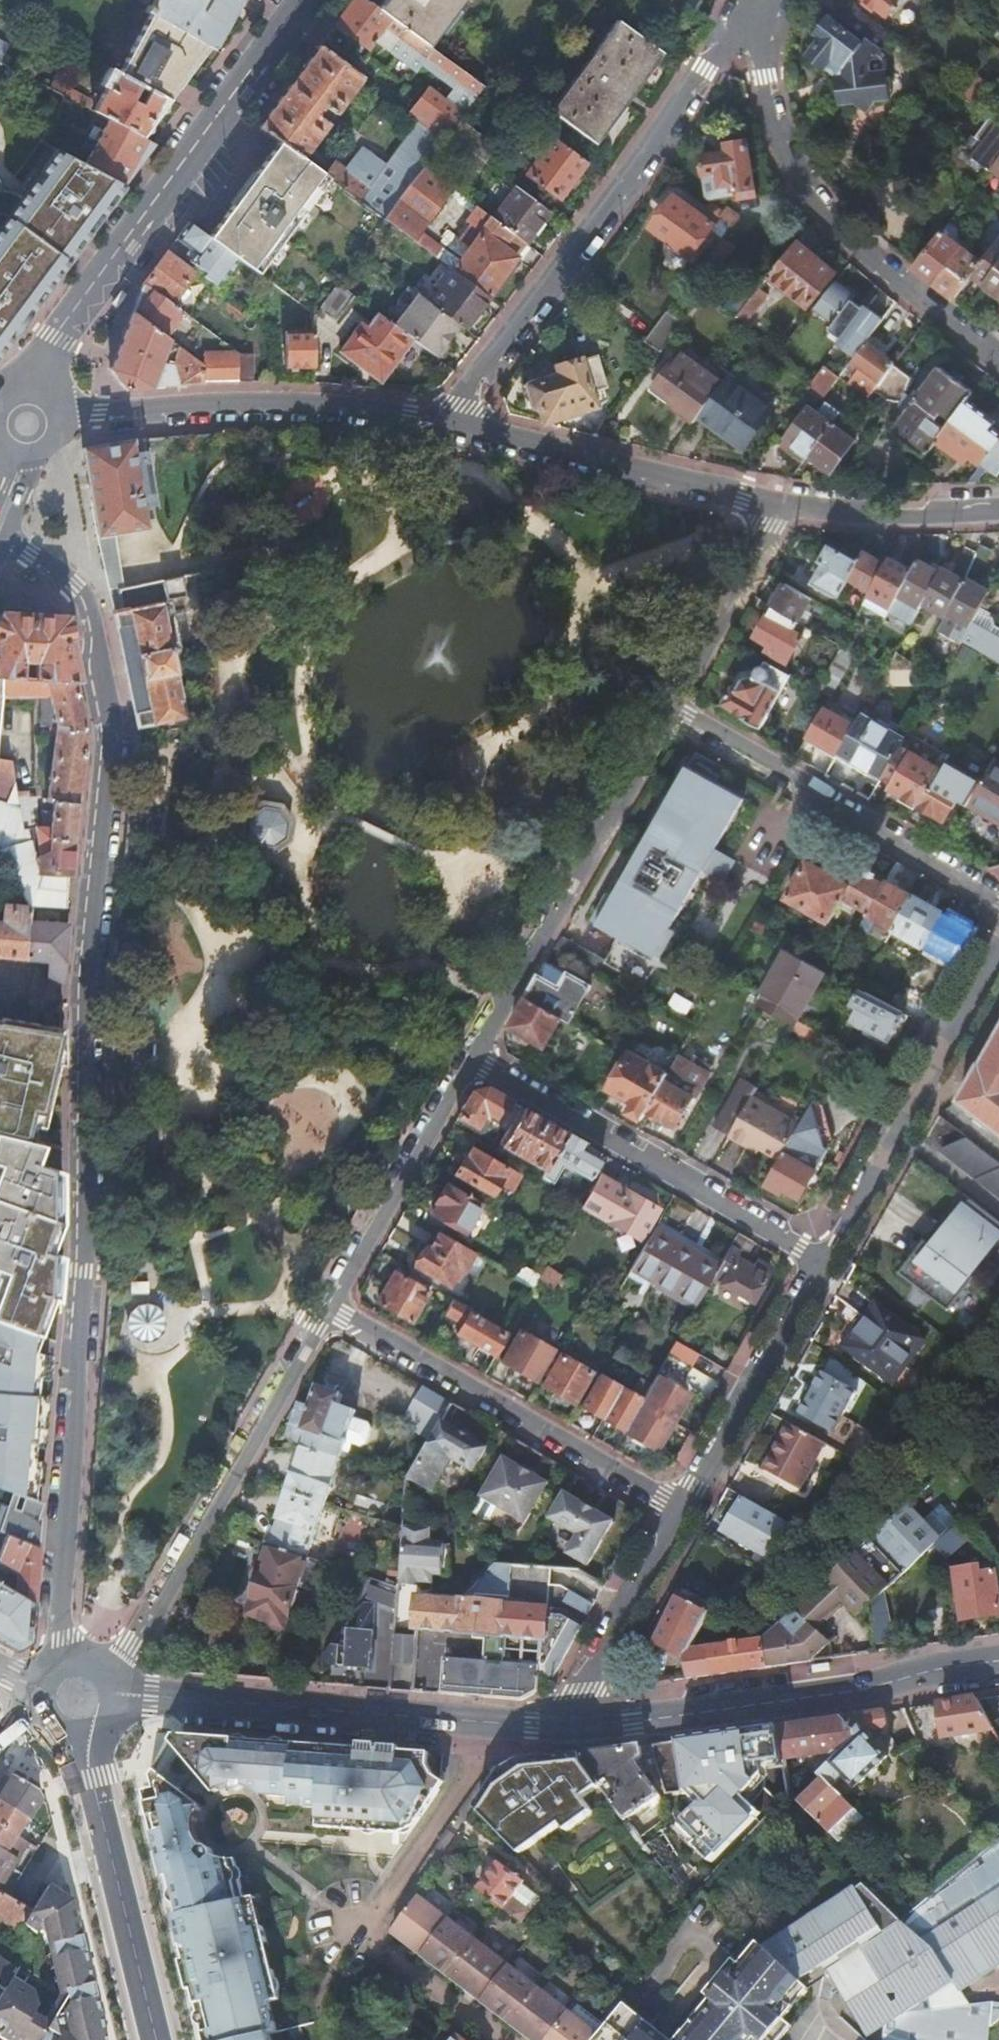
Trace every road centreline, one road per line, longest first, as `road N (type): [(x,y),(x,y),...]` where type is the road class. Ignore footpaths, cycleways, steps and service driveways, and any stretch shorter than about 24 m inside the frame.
road 1 (residential): [(65,1660),(84,1271),(85,994),(114,724),(90,601),(0,536)]
road 2 (residential): [(755,0),(442,422)]
road 3 (tertiary): [(27,424),(58,338),(302,0)]
road 4 (residential): [(998,359),(822,210),(789,160),(764,76),(768,0)]
road 5 (residential): [(108,1673),(137,1646),(331,1307)]
road 6 (secondary): [(583,1725),(998,1662)]
road 7 (residential): [(442,422),(286,403),(27,424)]
road 8 (residential): [(331,1307),(686,1509)]
road 9 (residential): [(474,1061),(827,1264)]
road 10 (residential): [(474,1061),(673,711)]
road 11 (secondary): [(118,1694),(502,1723)]
road 12 (residential): [(673,711),(998,902)]
road 13 (residential): [(782,505),(442,422)]
road 14 (residential): [(998,960),(827,1264)]
road 15 (tertiary): [(155,2039),(87,1740)]
road 16 (residential): [(331,1307),(474,1061)]
road 17 (residential): [(827,1264),(686,1509)]
road 18 (residential): [(362,1933),(502,1723)]
road 19 (residential): [(686,1509),(586,1690),(583,1725)]
road 20 (residential): [(673,711),(778,527),(782,505)]
road 21 (residential): [(998,511),(913,517),(782,505)]
road 22 (residential): [(387,1949),(503,2039)]

